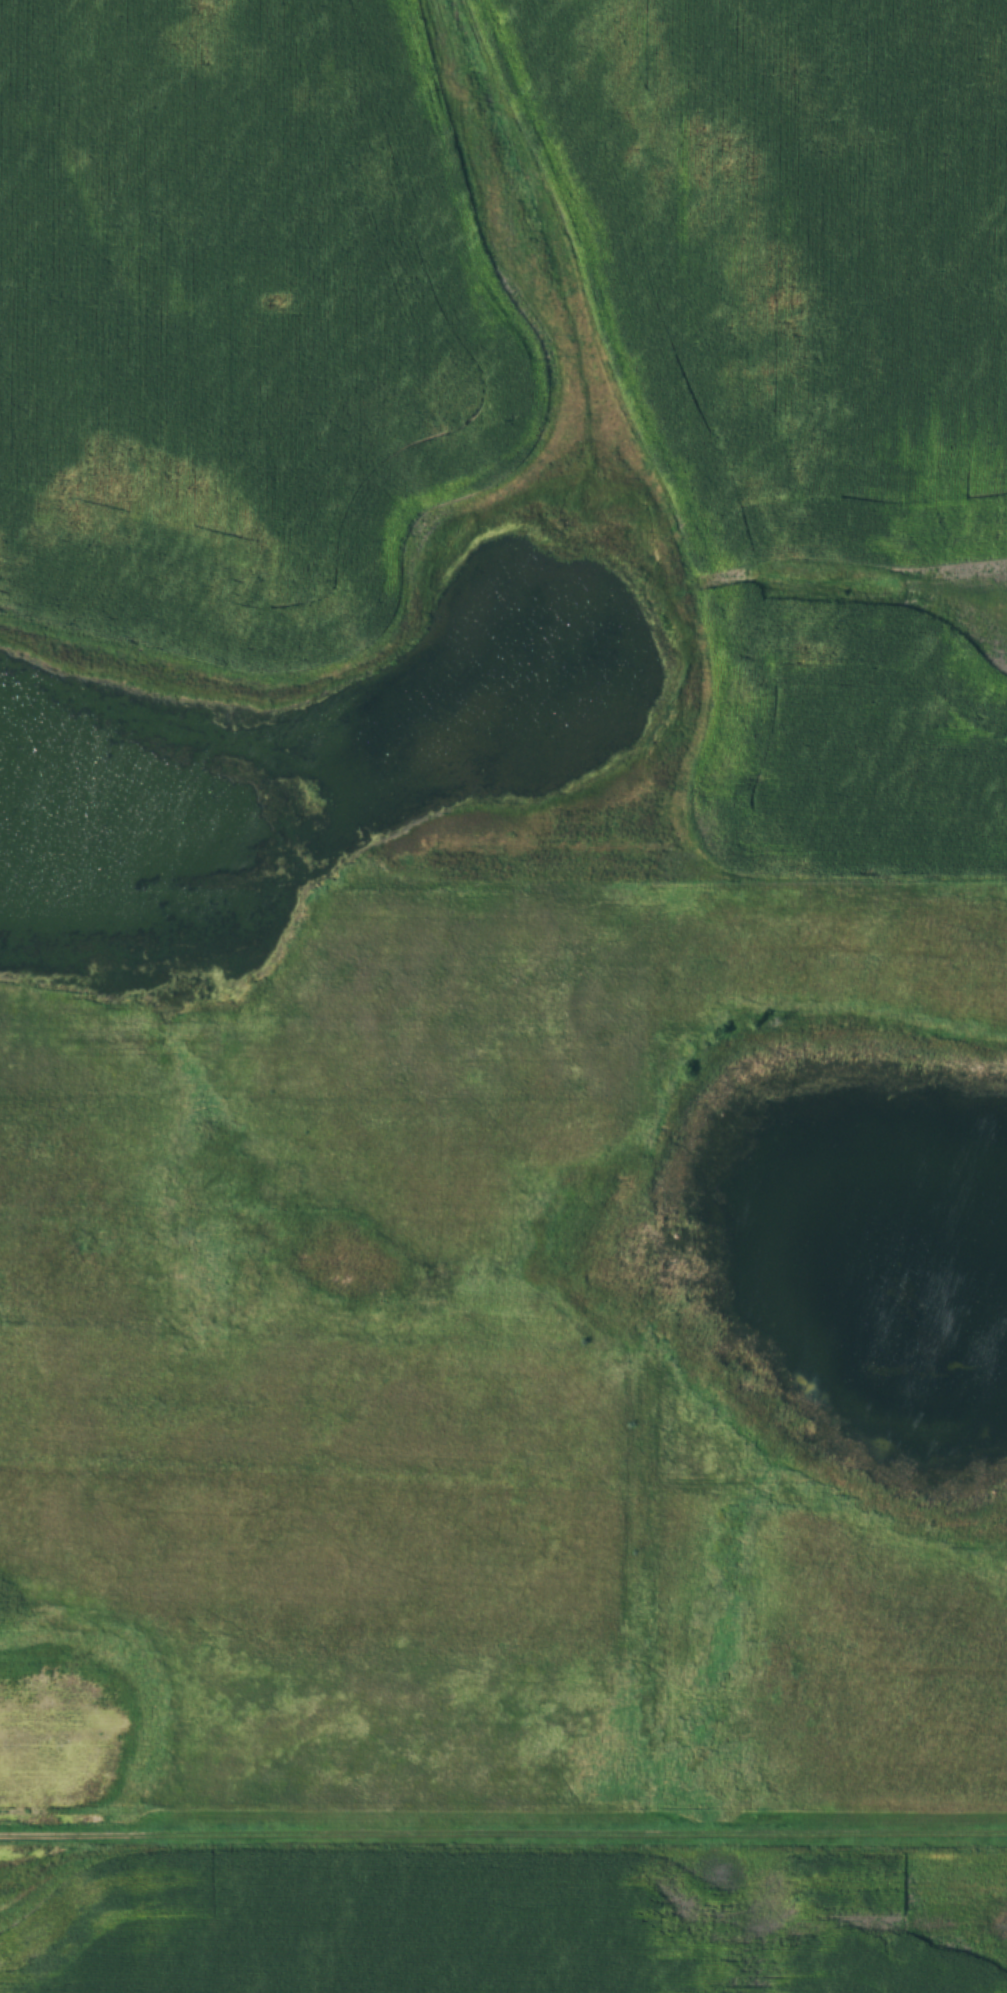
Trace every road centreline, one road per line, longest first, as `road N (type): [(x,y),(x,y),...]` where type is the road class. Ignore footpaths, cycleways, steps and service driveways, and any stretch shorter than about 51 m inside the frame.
road 1 (residential): [(0,1842),(1006,1841)]

